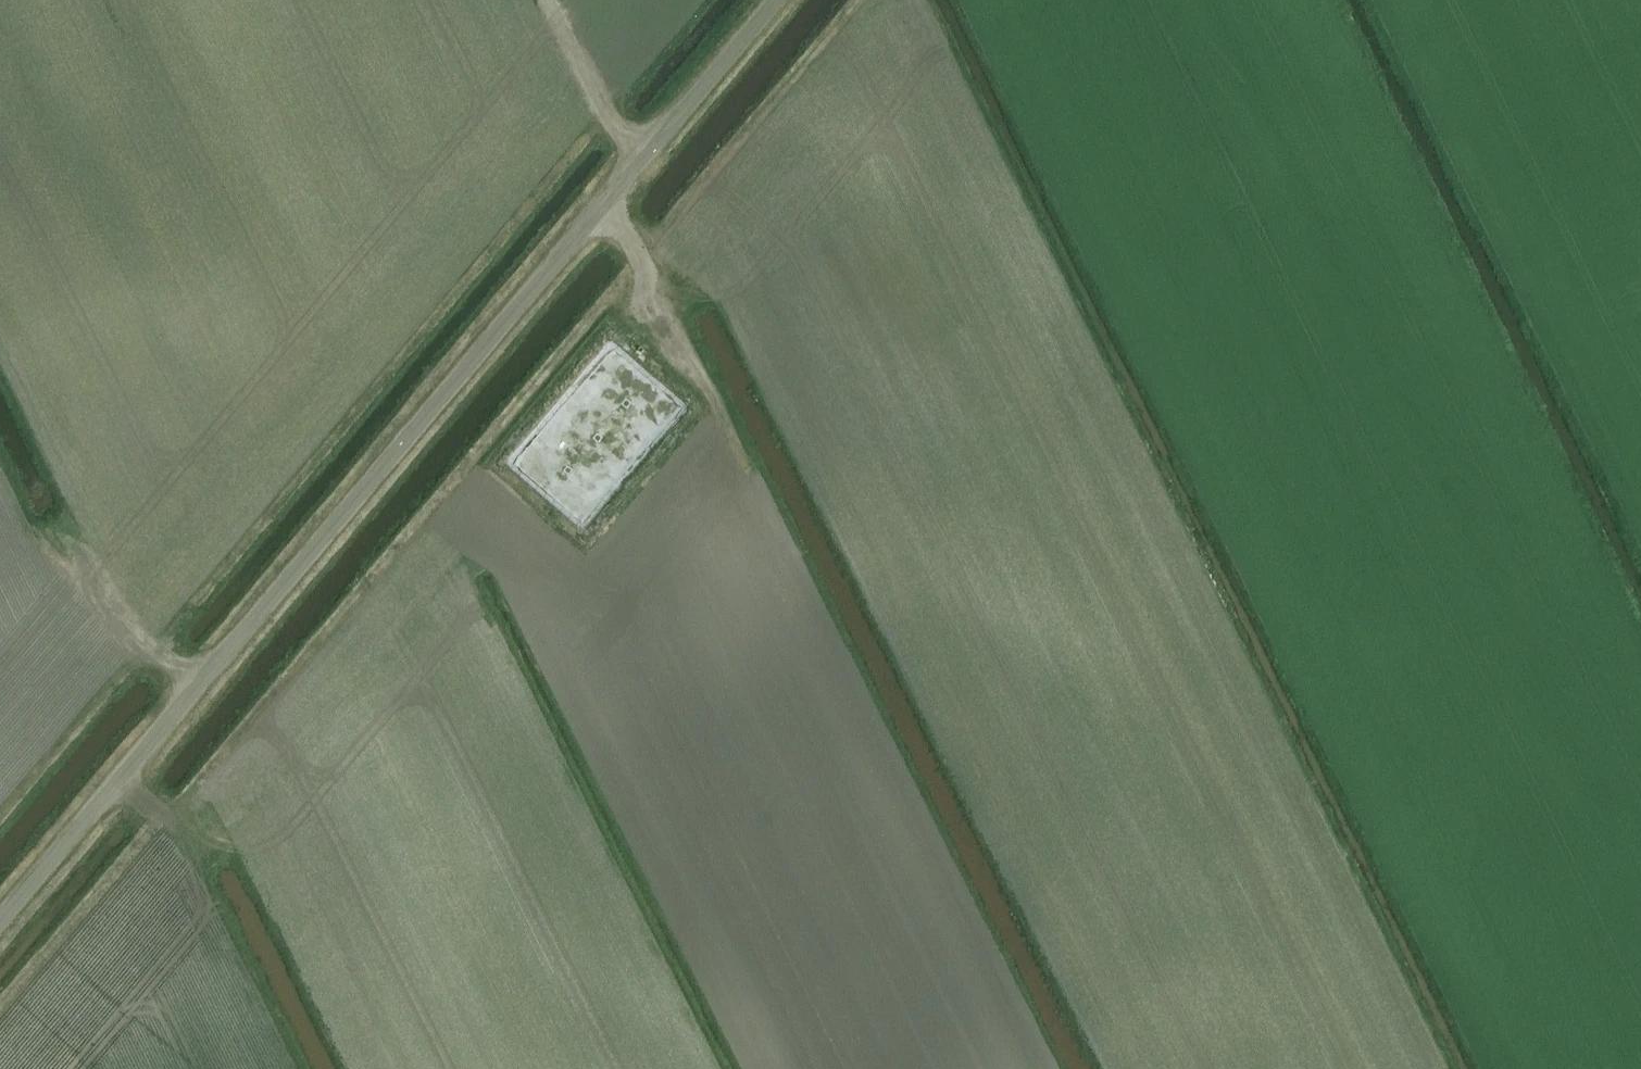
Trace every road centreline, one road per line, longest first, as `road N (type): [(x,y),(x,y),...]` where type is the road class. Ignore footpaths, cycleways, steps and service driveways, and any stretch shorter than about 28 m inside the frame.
road 1 (unclassified): [(0,929),(778,0)]

